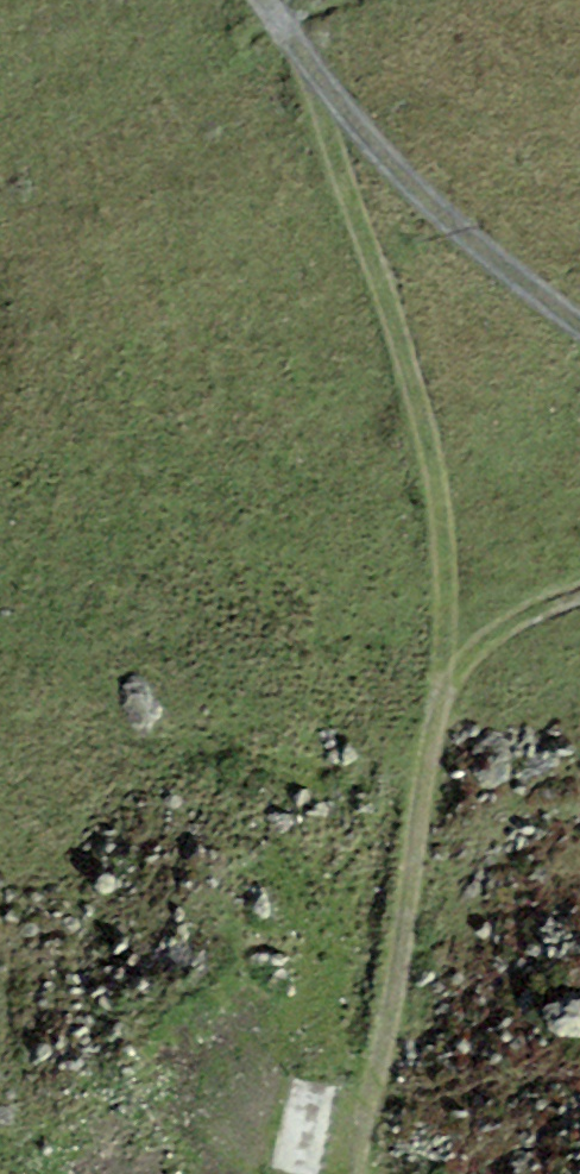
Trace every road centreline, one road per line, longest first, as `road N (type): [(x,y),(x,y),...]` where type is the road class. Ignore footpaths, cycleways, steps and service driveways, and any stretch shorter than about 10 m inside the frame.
road 1 (track): [(307,53),(438,449),(442,699),(353,1173)]
road 2 (track): [(307,53),(499,257),(579,321)]
road 3 (track): [(579,590),(499,628),(442,699)]

